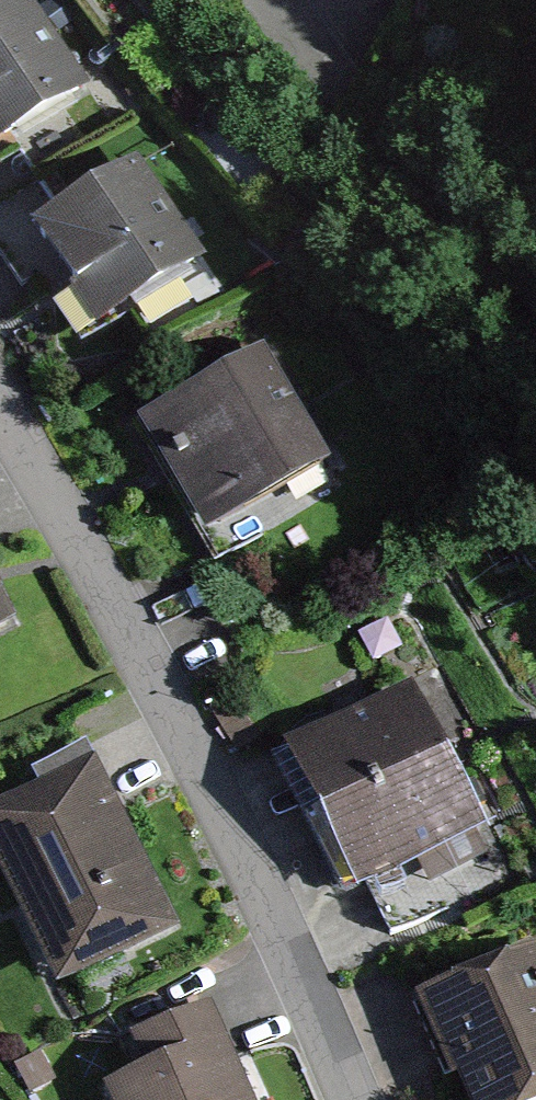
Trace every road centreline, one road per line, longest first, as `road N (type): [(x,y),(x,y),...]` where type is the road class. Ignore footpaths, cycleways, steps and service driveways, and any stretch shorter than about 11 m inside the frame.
road 1 (residential): [(0,409),(140,653),(350,1099)]
road 2 (track): [(535,308),(370,123)]
road 3 (residential): [(370,123),(283,0)]

